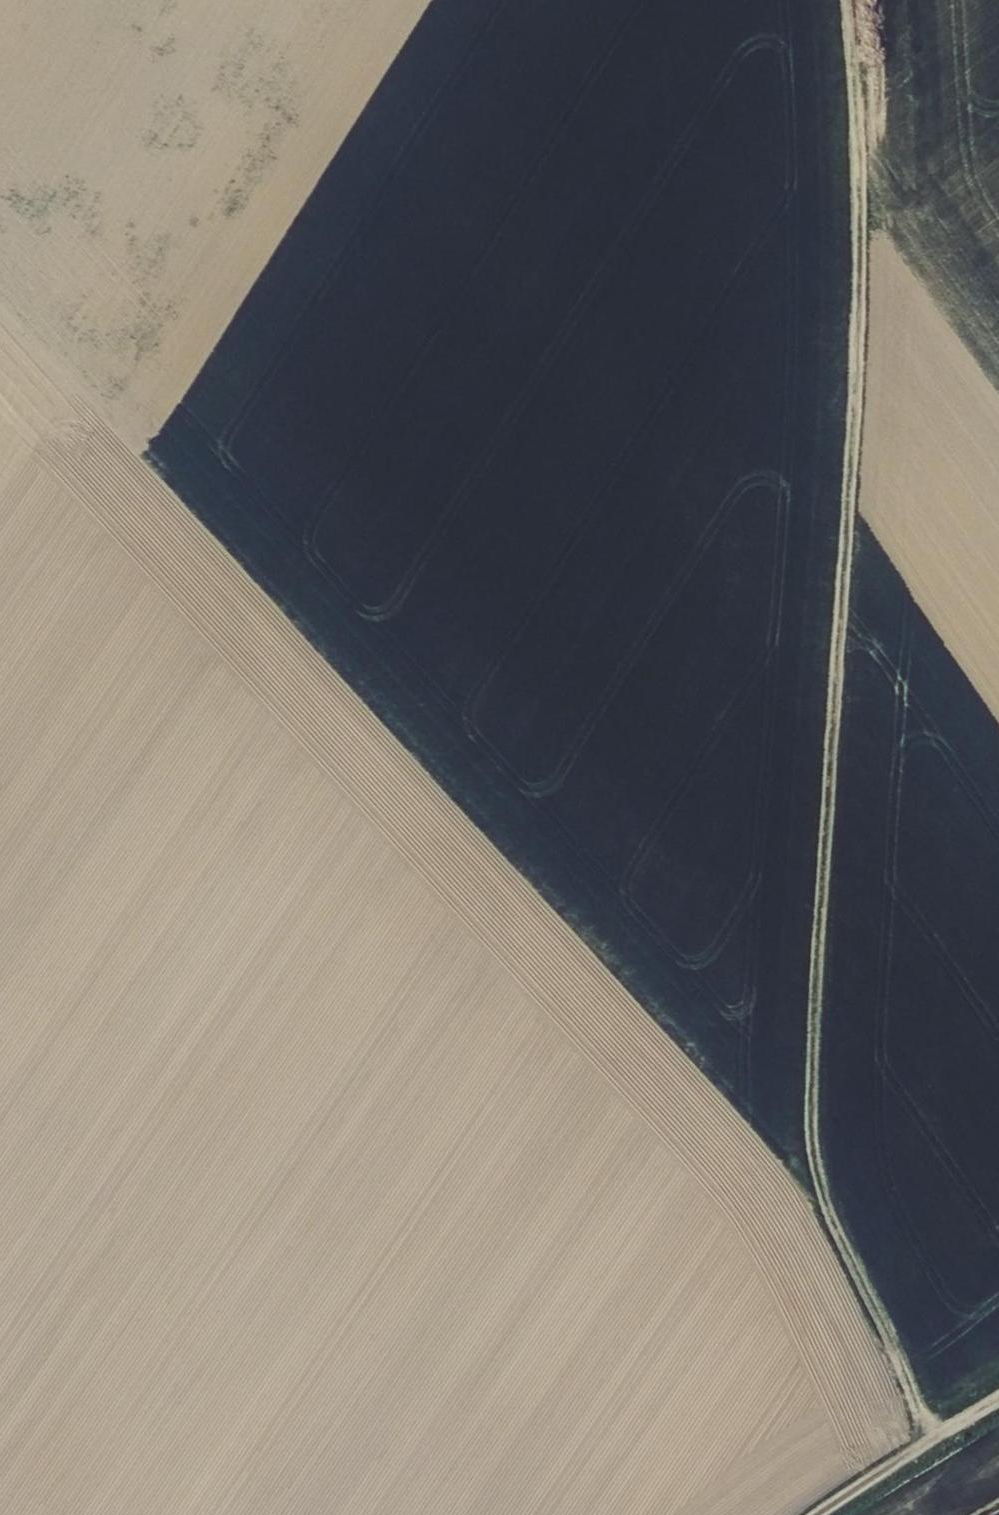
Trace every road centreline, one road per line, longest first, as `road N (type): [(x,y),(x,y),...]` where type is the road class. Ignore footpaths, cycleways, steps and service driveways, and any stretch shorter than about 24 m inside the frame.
road 1 (track): [(820,0),(840,197),(805,1168),(937,1435)]
road 2 (unclassified): [(998,1401),(821,1514)]

